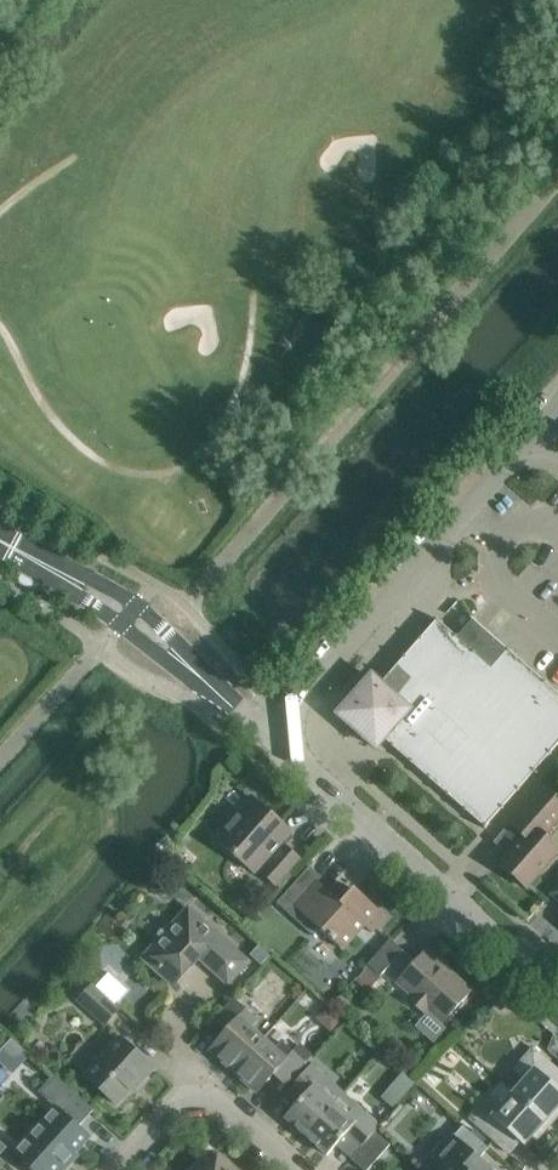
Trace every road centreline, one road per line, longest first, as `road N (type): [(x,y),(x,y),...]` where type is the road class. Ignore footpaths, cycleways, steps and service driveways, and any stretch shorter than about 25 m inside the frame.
road 1 (residential): [(273,743),(528,438)]
road 2 (unclassified): [(557,995),(273,743)]
road 3 (unclassified): [(273,743),(137,605),(0,529)]
road 4 (unclassified): [(0,552),(122,623),(273,743)]
road 5 (residential): [(122,1169),(178,1108),(217,1104),(291,1169)]

